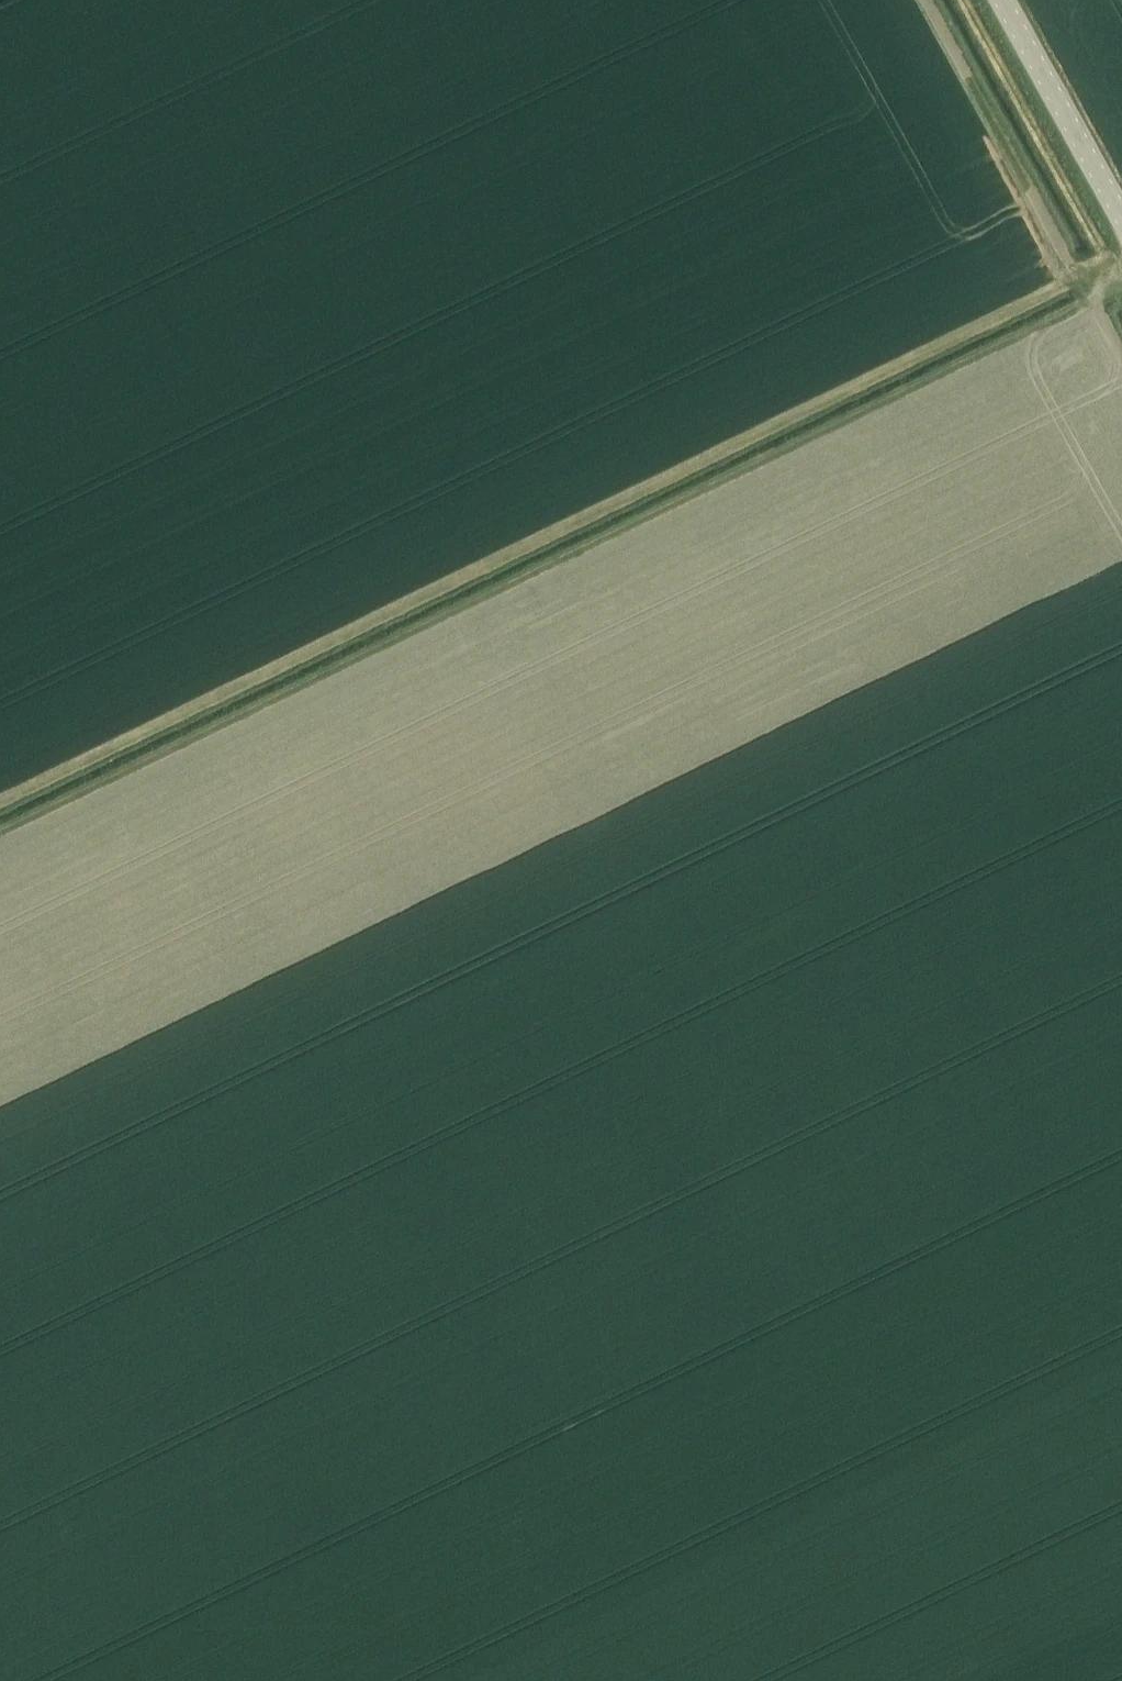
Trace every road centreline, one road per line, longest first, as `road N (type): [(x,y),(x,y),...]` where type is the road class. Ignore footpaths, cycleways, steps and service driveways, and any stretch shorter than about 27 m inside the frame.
road 1 (tertiary): [(1121,216),(1003,0)]

